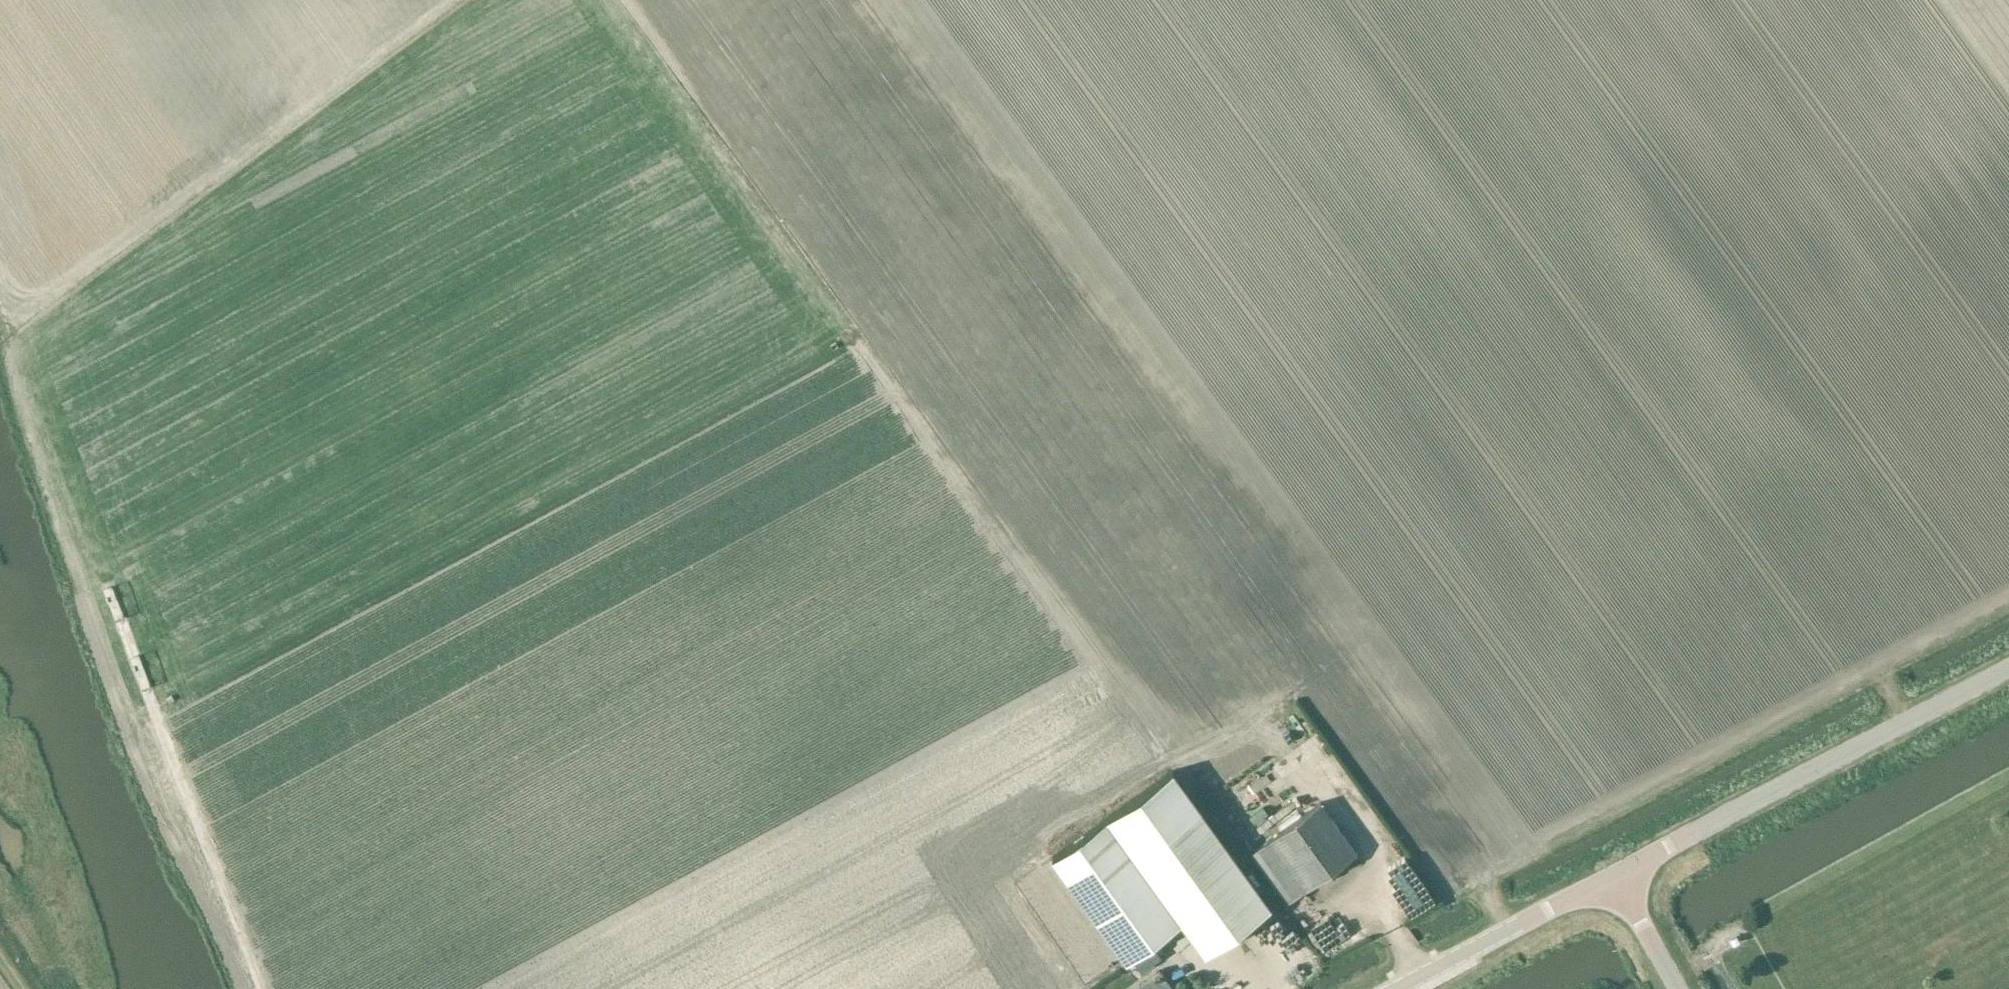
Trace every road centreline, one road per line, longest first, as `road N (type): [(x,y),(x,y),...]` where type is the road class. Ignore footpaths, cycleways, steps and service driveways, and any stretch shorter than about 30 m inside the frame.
road 1 (unclassified): [(1614,875),(2008,671)]
road 2 (unclassified): [(1403,988),(1614,875)]
road 3 (unclassified): [(1679,988),(1614,875)]

